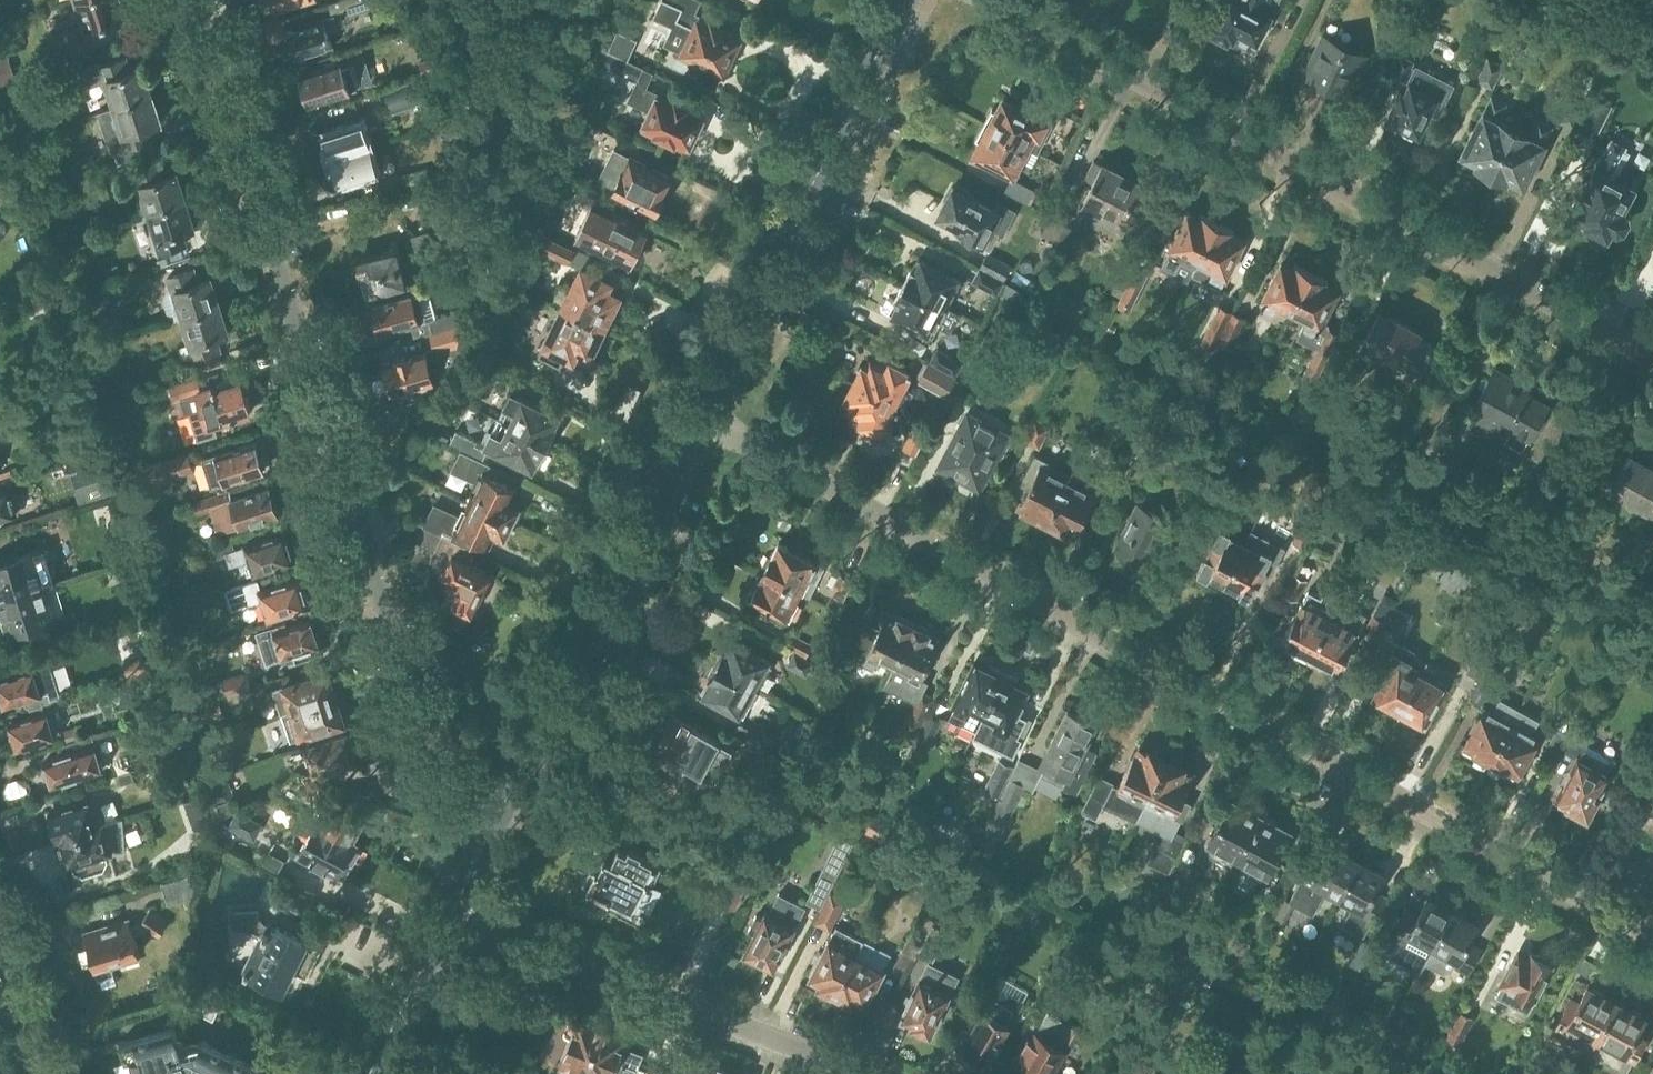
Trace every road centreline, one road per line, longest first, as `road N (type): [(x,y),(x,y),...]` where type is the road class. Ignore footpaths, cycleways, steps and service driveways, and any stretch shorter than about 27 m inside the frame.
road 1 (residential): [(1652,935),(721,429)]
road 2 (residential): [(494,825),(440,784),(193,0)]
road 3 (residential): [(1652,348),(991,0)]
road 4 (secondary): [(903,0),(696,413)]
road 5 (secondary): [(696,413),(494,825)]
road 6 (residential): [(865,1073),(473,924)]
road 7 (secondary): [(450,910),(370,1073)]

